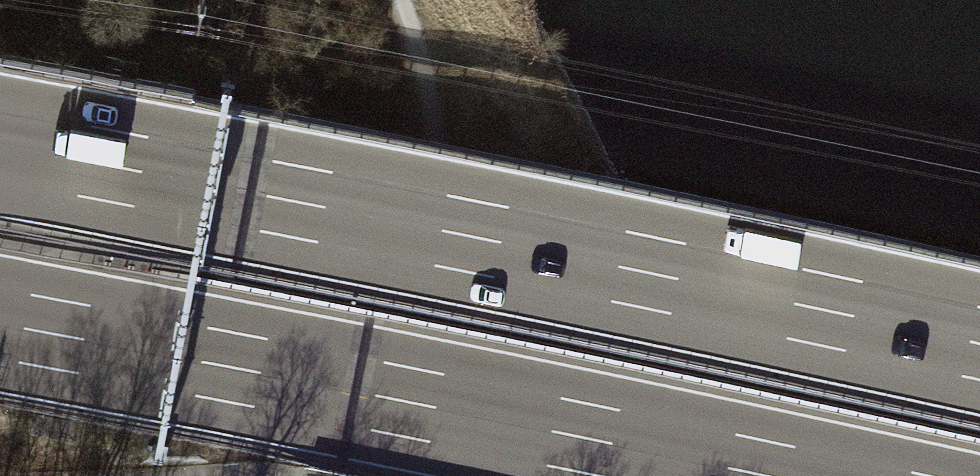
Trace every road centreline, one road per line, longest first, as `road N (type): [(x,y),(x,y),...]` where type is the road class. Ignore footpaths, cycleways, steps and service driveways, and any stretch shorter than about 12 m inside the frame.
road 1 (motorway): [(979,344),(0,146)]
road 2 (motorway): [(0,324),(766,475)]
road 3 (track): [(401,0),(427,140),(580,475)]

